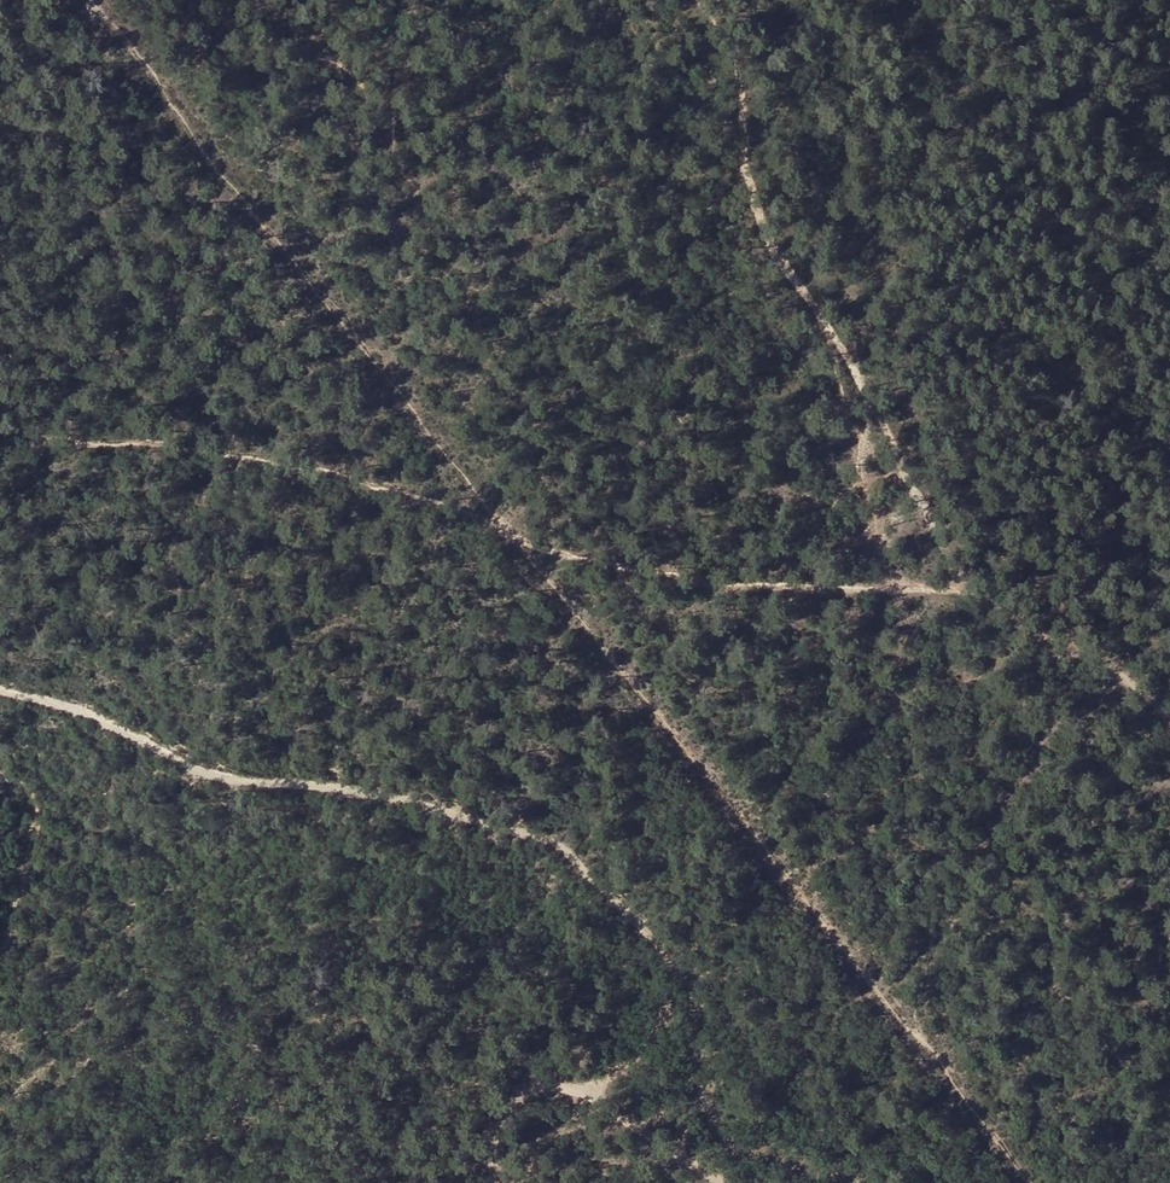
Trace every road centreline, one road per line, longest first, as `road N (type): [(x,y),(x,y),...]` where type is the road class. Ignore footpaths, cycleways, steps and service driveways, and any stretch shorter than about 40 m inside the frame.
road 1 (track): [(1032,1182),(712,774),(611,671),(571,603),(488,510),(334,308),(203,169),(92,0)]
road 2 (track): [(0,692),(93,716),(216,775),(435,809),(531,833),(572,860),(663,944),(657,1009),(600,1081),(602,1102),(723,1182)]
road 3 (track): [(694,0),(737,67),(743,162),(774,258),(811,303),(913,488),(955,585),(1036,638),(1130,676),(1169,716)]

